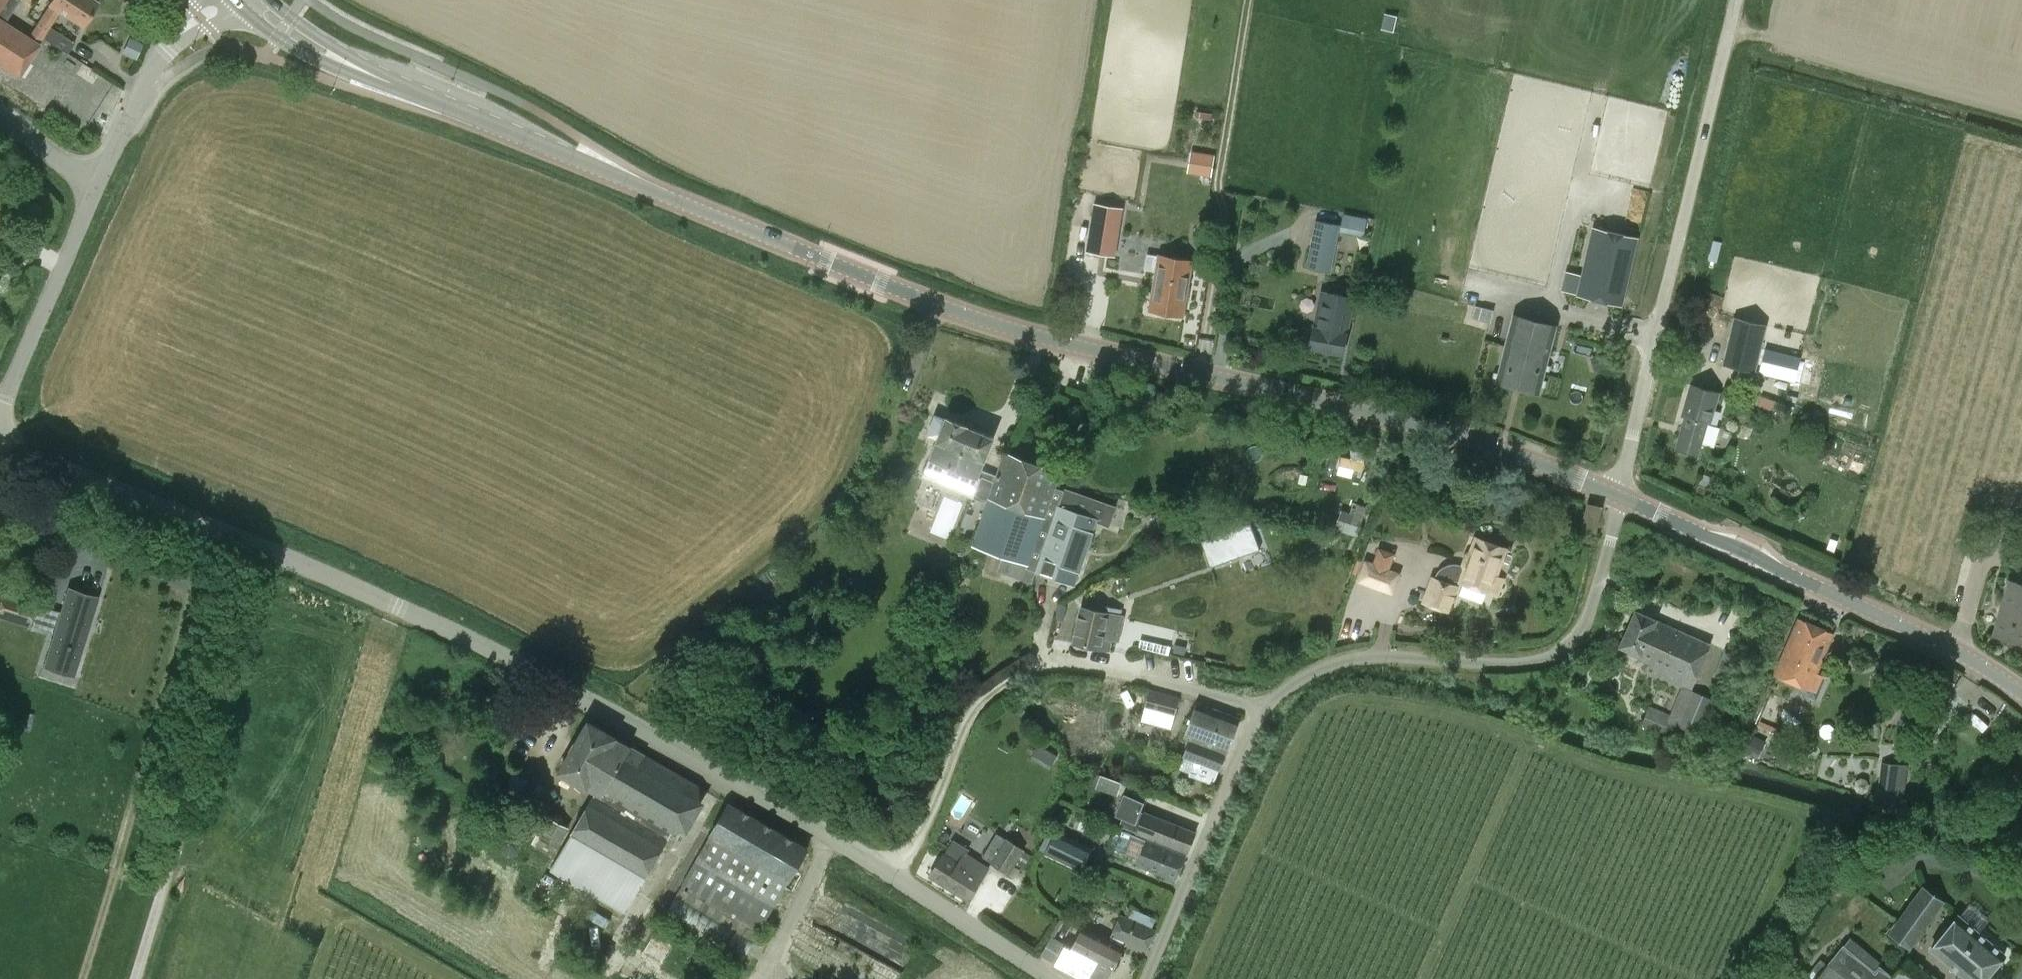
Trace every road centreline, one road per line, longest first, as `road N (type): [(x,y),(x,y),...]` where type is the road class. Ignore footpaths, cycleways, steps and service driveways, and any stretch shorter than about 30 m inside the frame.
road 1 (secondary): [(1619,494),(1400,420),(1010,329),(628,180)]
road 2 (unclassified): [(891,874),(522,662),(253,543)]
road 3 (unclassified): [(1619,494),(1736,0)]
road 4 (unclassified): [(891,874),(915,845),(990,692),(1021,676),(1068,667),(1115,673),(1262,709)]
road 5 (unclassified): [(1262,709),(1334,662),(1381,655),(1510,664),(1569,646),(1586,628),(1619,494)]
road 6 (unclassified): [(127,978),(253,543)]
road 7 (secondary): [(2021,690),(1903,621),(1619,494)]
road 8 (unclassified): [(1145,978),(1262,709)]
road 9 (unclassified): [(253,543),(0,444)]
road 10 (unclassified): [(0,411),(96,186)]
road 11 (unclassified): [(96,186),(173,39),(222,0)]
road 12 (secondary): [(433,99),(628,180)]
road 13 (secondary): [(433,99),(286,26),(252,0)]
road 14 (unclassified): [(1053,978),(891,874)]

